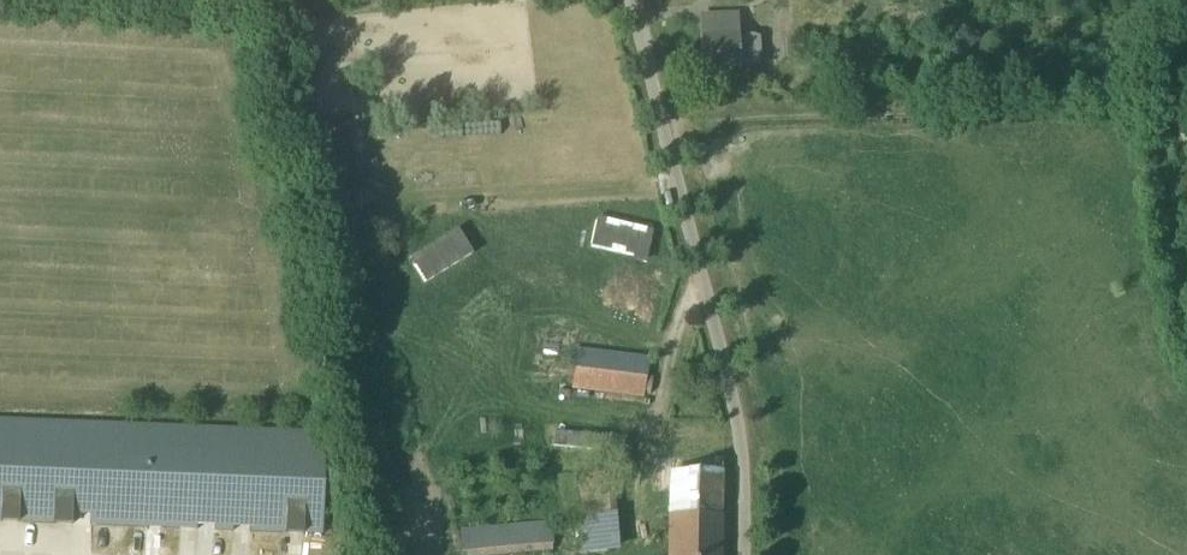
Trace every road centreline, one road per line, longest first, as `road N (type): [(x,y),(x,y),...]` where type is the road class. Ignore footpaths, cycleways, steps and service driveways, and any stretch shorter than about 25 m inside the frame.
road 1 (unclassified): [(740,554),(728,365),(632,0)]
road 2 (track): [(1186,154),(1167,109),(662,116)]

